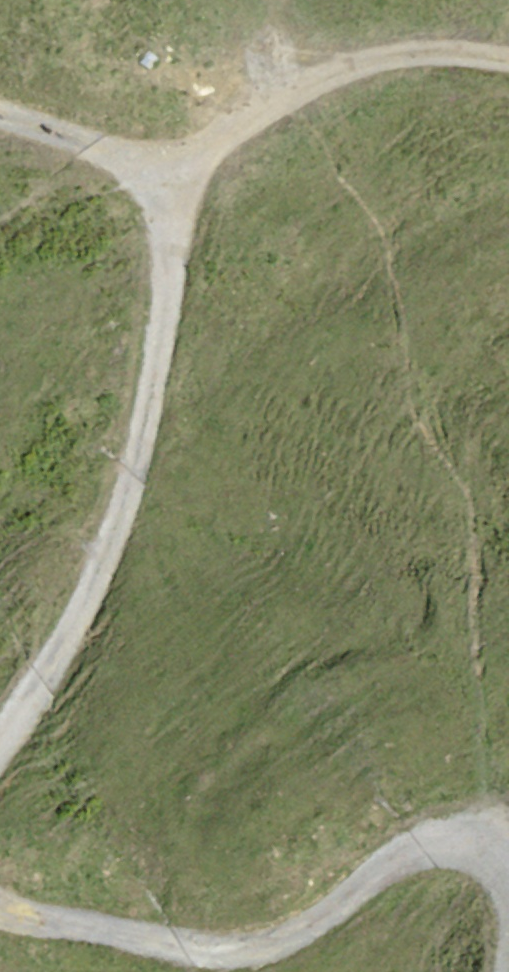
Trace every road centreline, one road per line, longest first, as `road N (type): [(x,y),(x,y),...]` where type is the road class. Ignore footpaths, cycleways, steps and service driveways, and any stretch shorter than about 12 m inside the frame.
road 1 (track): [(248,0),(293,99),(388,234),(396,342),(486,500),(478,753),(485,841)]
road 2 (track): [(0,117),(172,181),(148,431),(55,680),(0,763)]
road 3 (track): [(0,908),(227,956),(314,934),(425,848),(485,841)]
road 4 (track): [(172,181),(293,99),(363,70),(456,58),(508,69)]

